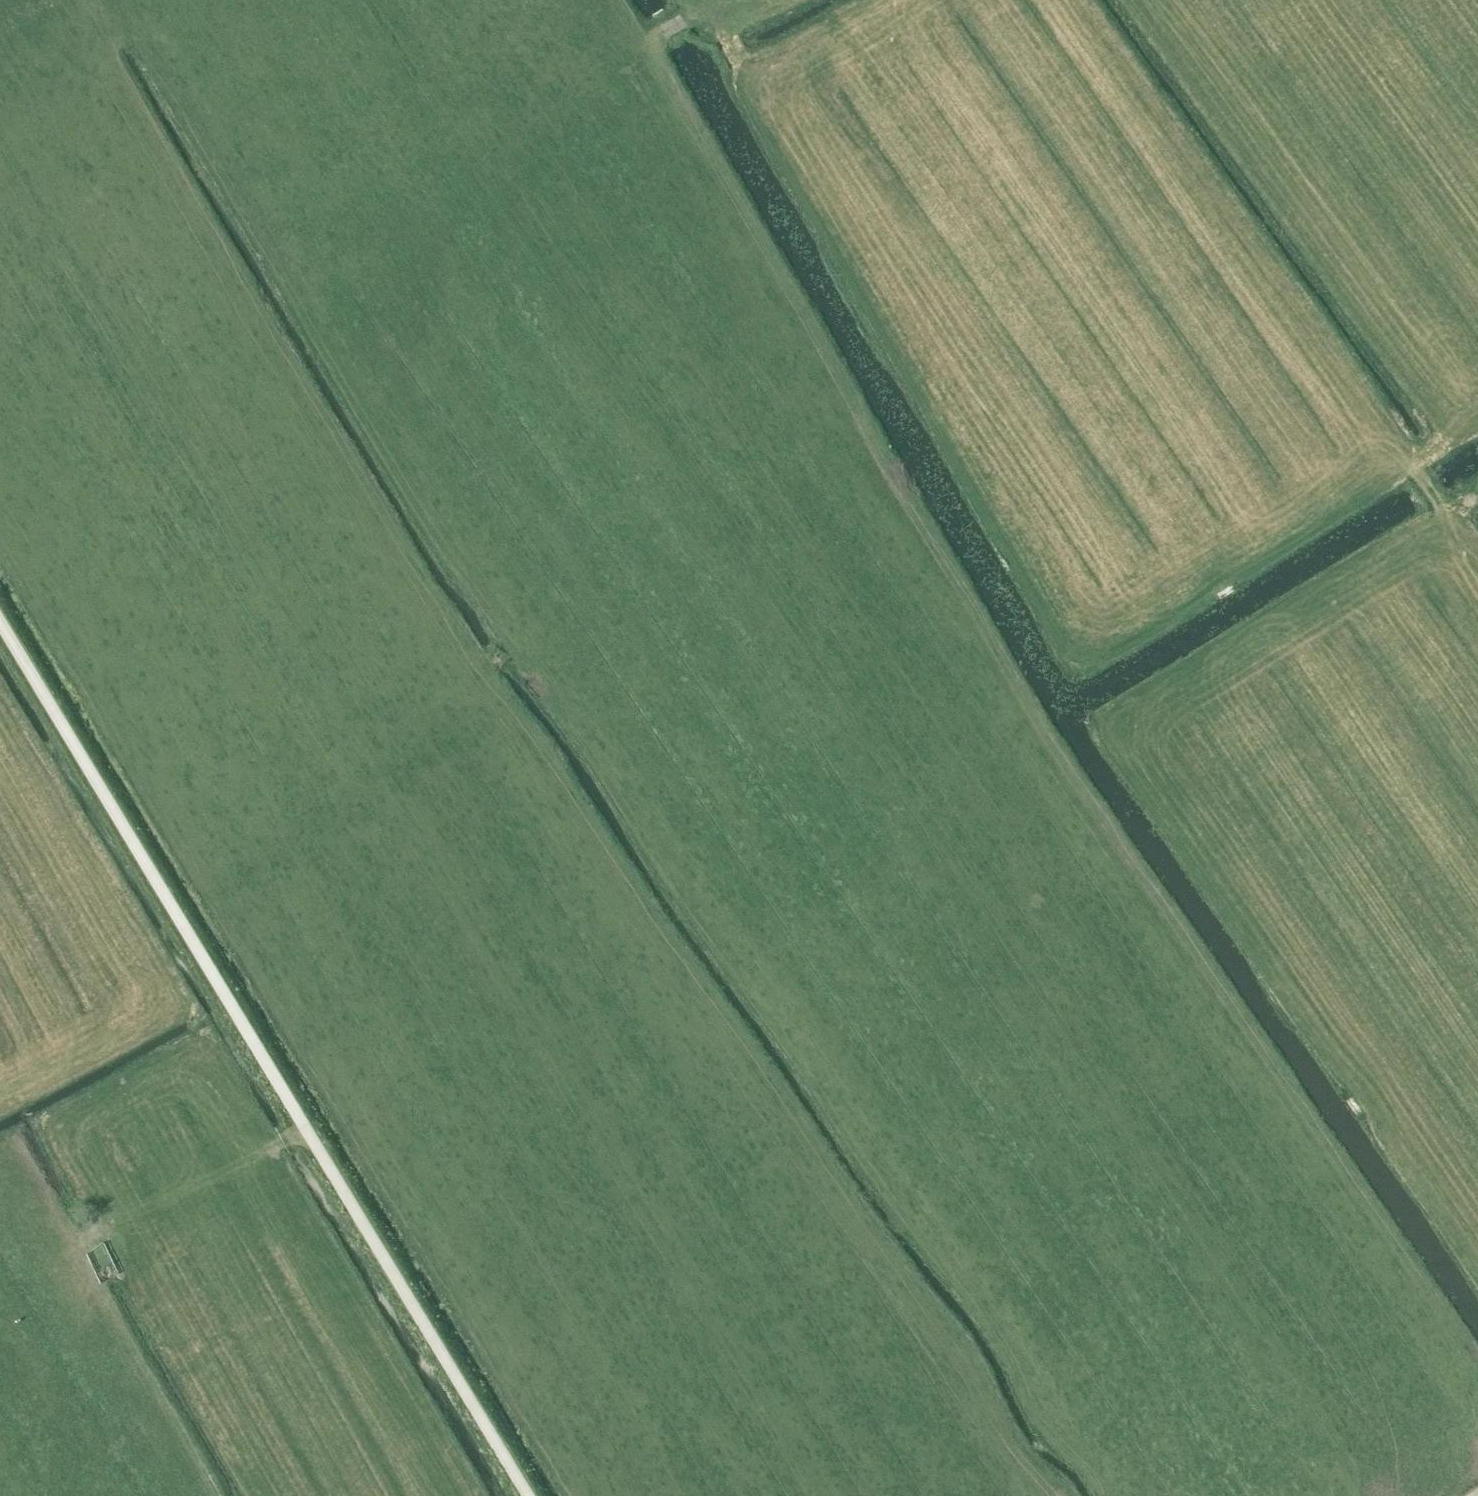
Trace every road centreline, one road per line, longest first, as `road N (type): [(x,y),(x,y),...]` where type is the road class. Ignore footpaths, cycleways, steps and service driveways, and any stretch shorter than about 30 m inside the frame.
road 1 (unclassified): [(529,1495),(0,620)]

